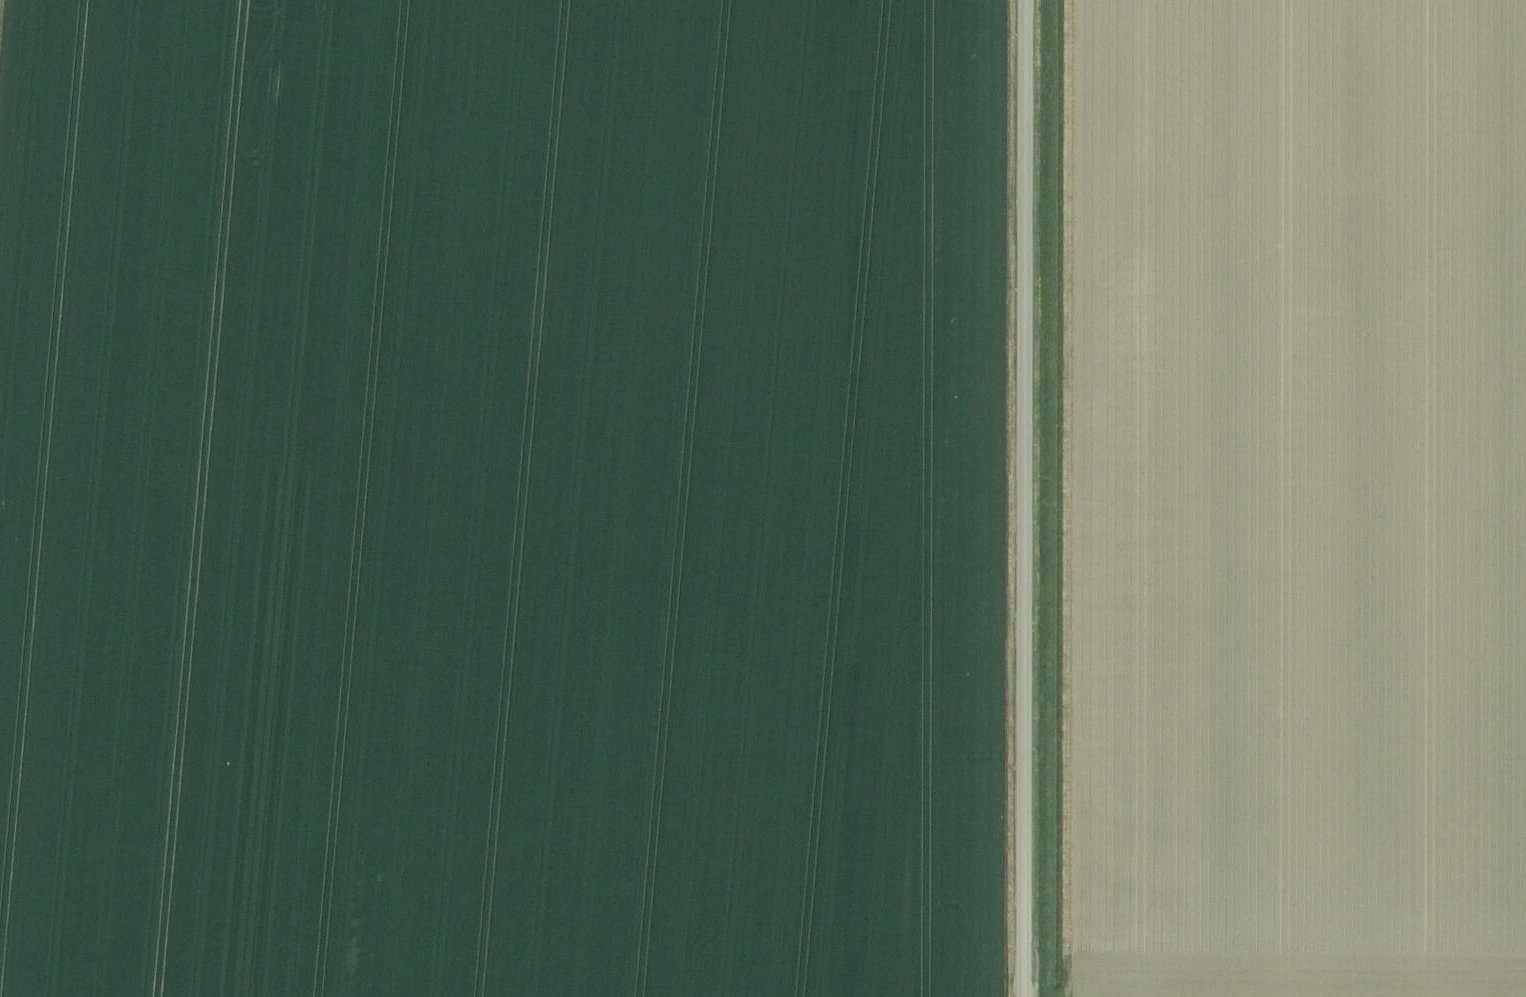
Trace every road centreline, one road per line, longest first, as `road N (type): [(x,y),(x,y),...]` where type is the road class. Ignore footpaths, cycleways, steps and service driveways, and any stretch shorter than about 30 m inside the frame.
road 1 (unclassified): [(1026,996),(1029,0)]

